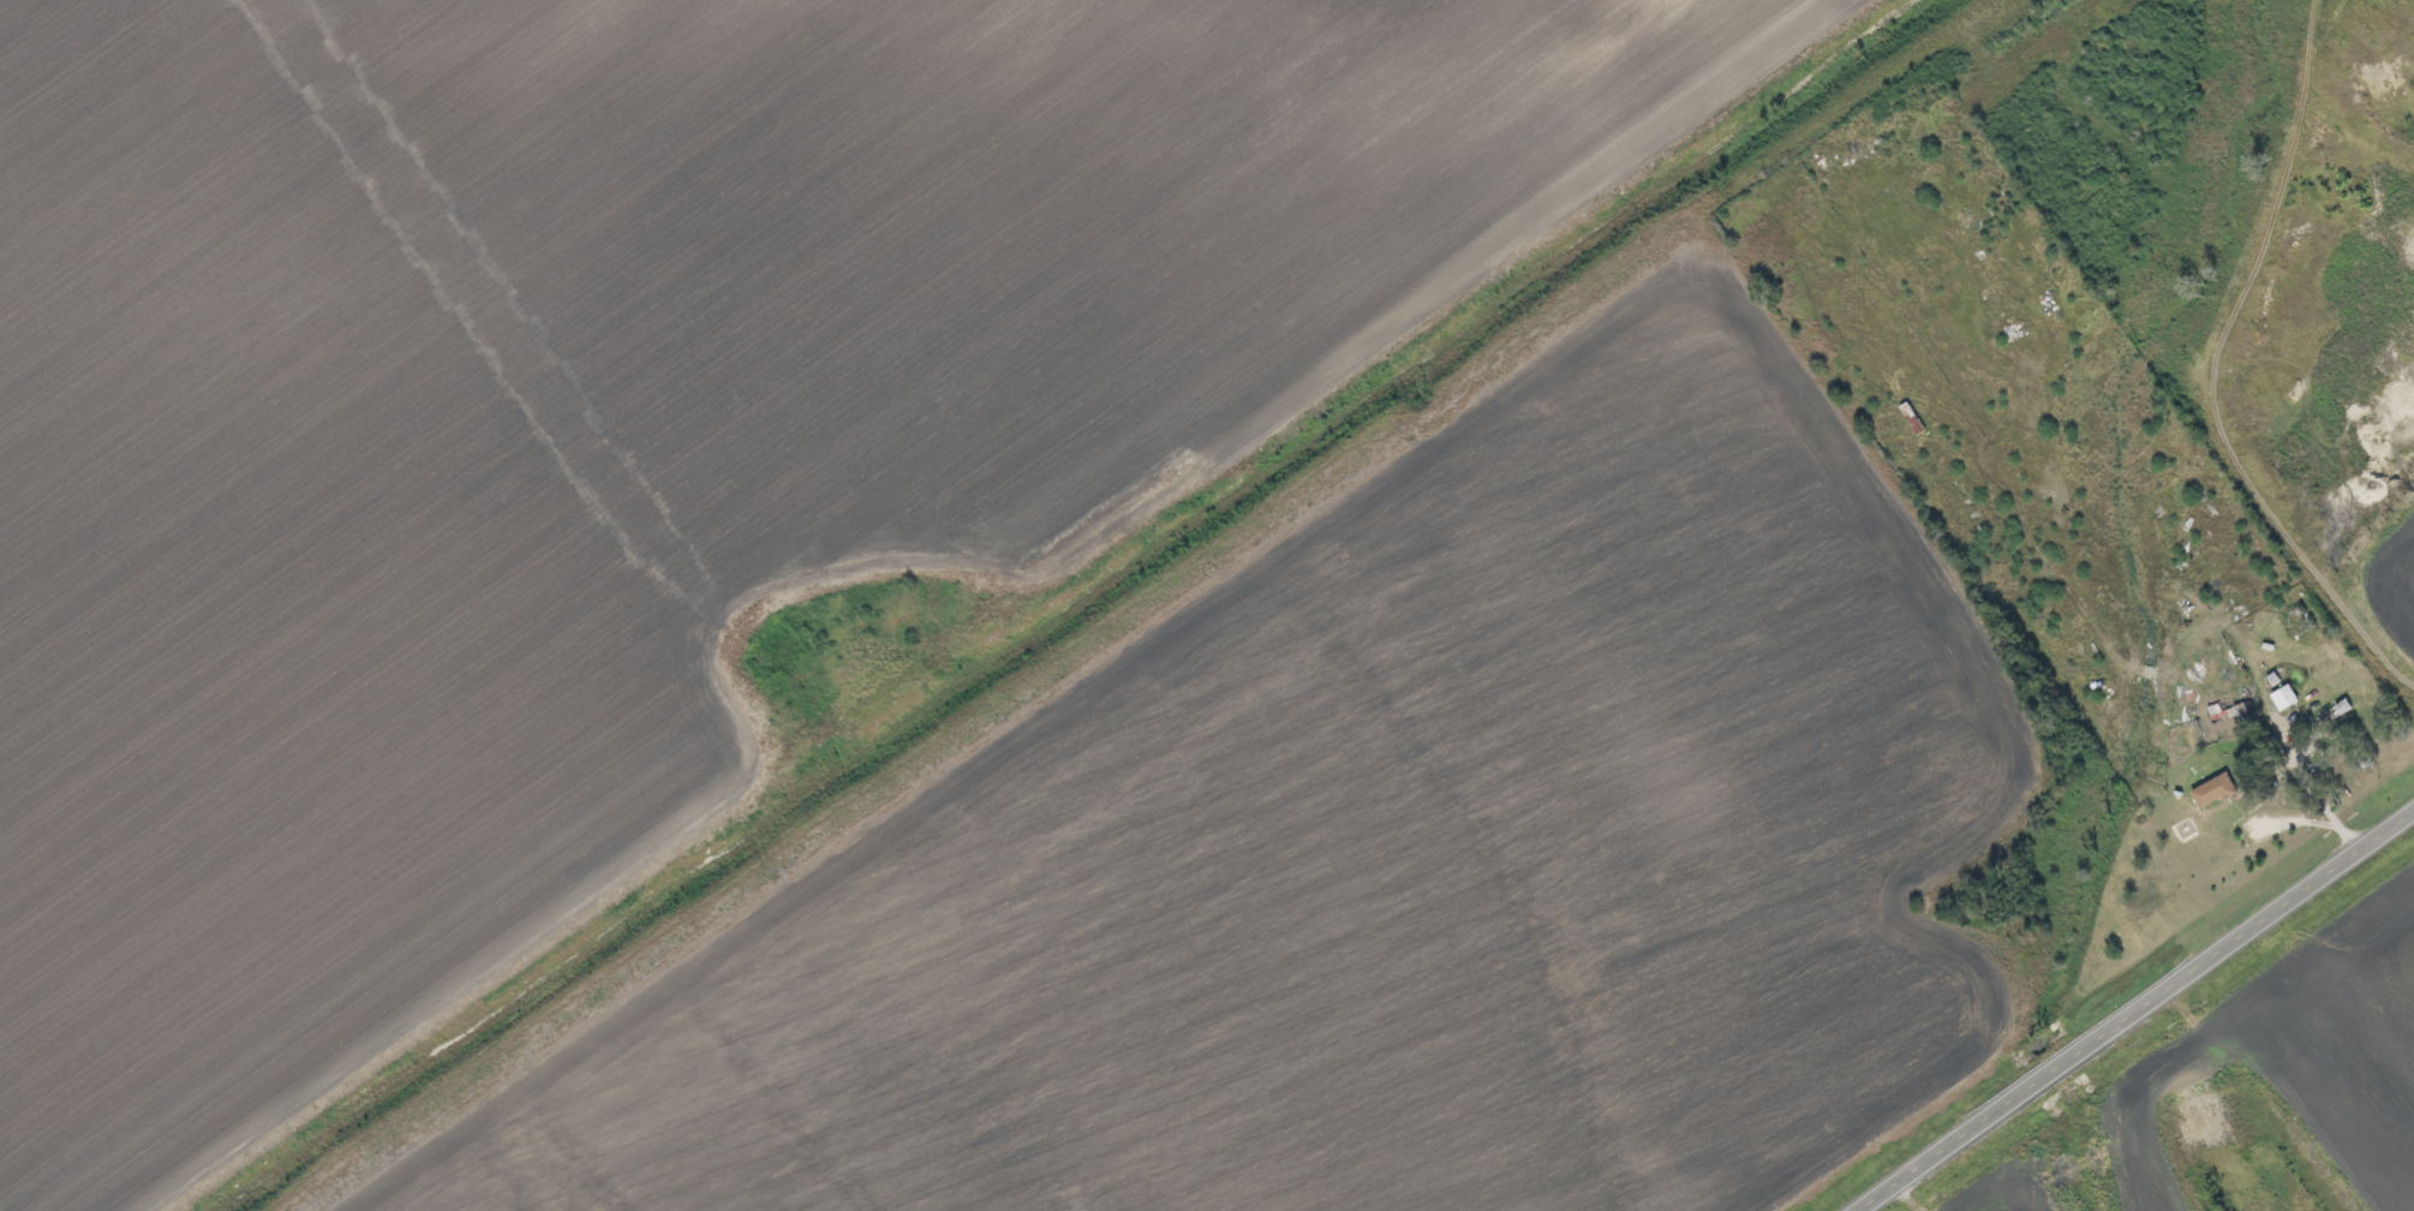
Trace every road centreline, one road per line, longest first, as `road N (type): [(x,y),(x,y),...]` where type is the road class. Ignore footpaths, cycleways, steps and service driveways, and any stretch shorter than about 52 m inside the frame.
road 1 (tertiary): [(1860,1210),(2413,812)]
road 2 (track): [(2165,991),(2199,1043),(2195,1063),(2159,1086),(2153,1100),(2163,1167),(2185,1210)]

